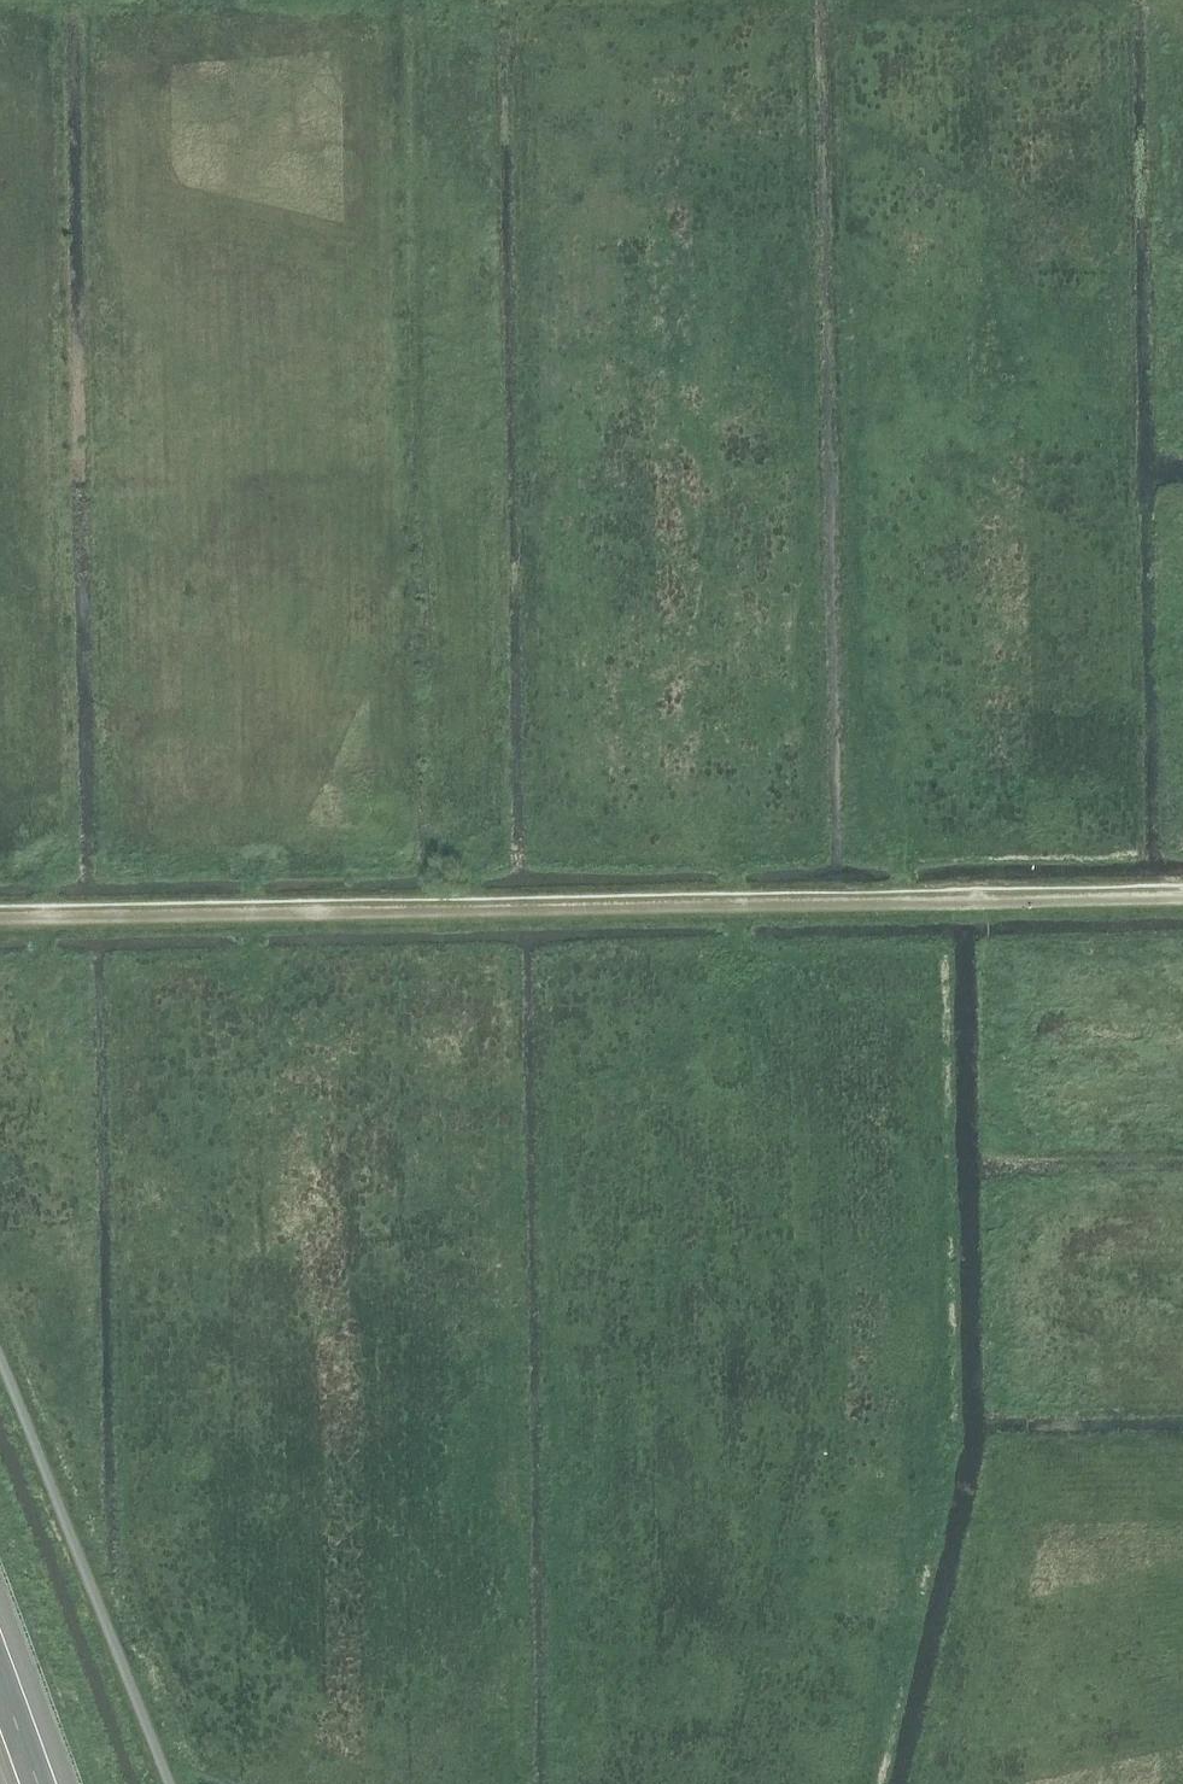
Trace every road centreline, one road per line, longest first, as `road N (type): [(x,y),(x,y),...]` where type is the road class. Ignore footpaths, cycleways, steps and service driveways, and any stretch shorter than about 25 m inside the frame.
road 1 (track): [(0,921),(1182,894)]

